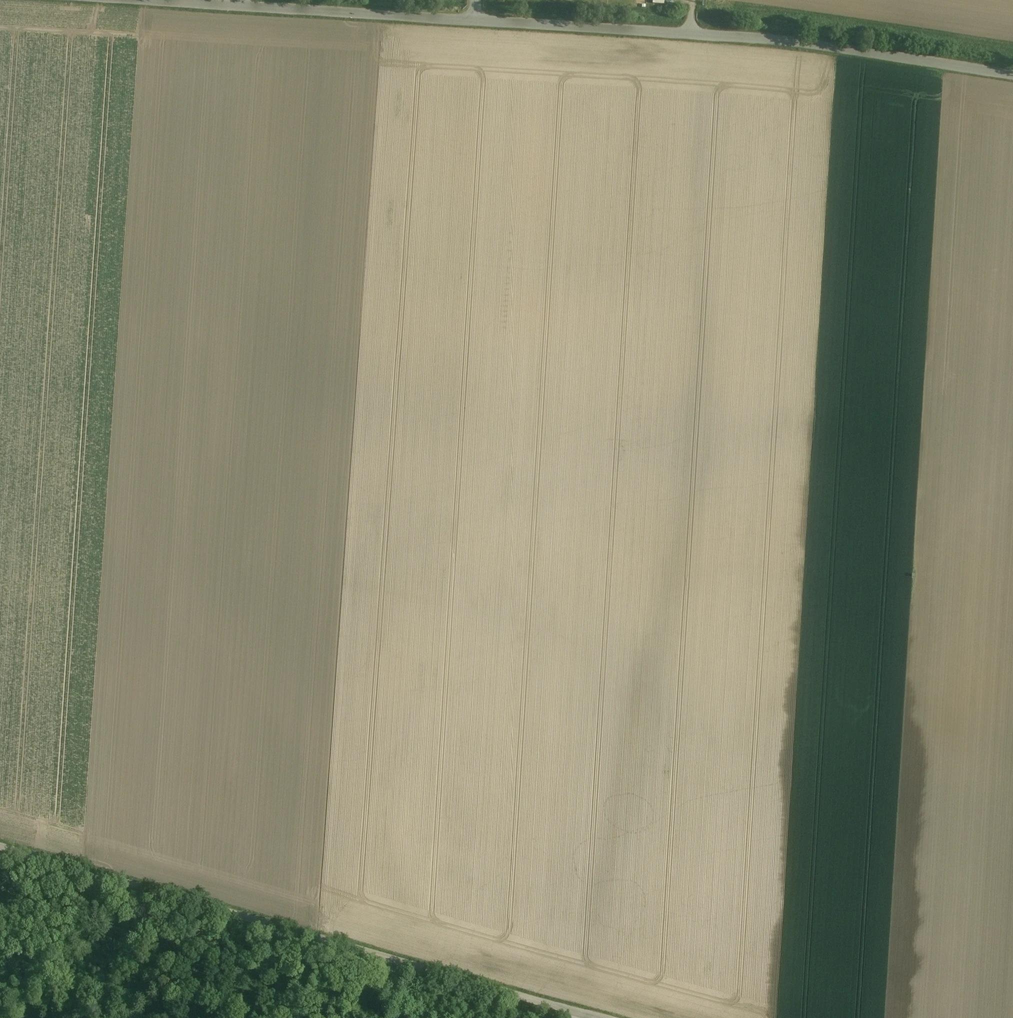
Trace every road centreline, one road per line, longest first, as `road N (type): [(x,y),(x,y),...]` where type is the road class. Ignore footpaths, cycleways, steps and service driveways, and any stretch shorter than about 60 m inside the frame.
road 1 (unclassified): [(0,845),(595,1017)]
road 2 (unclassified): [(472,21),(804,44),(1012,76)]
road 3 (unclassified): [(120,0),(472,21)]

